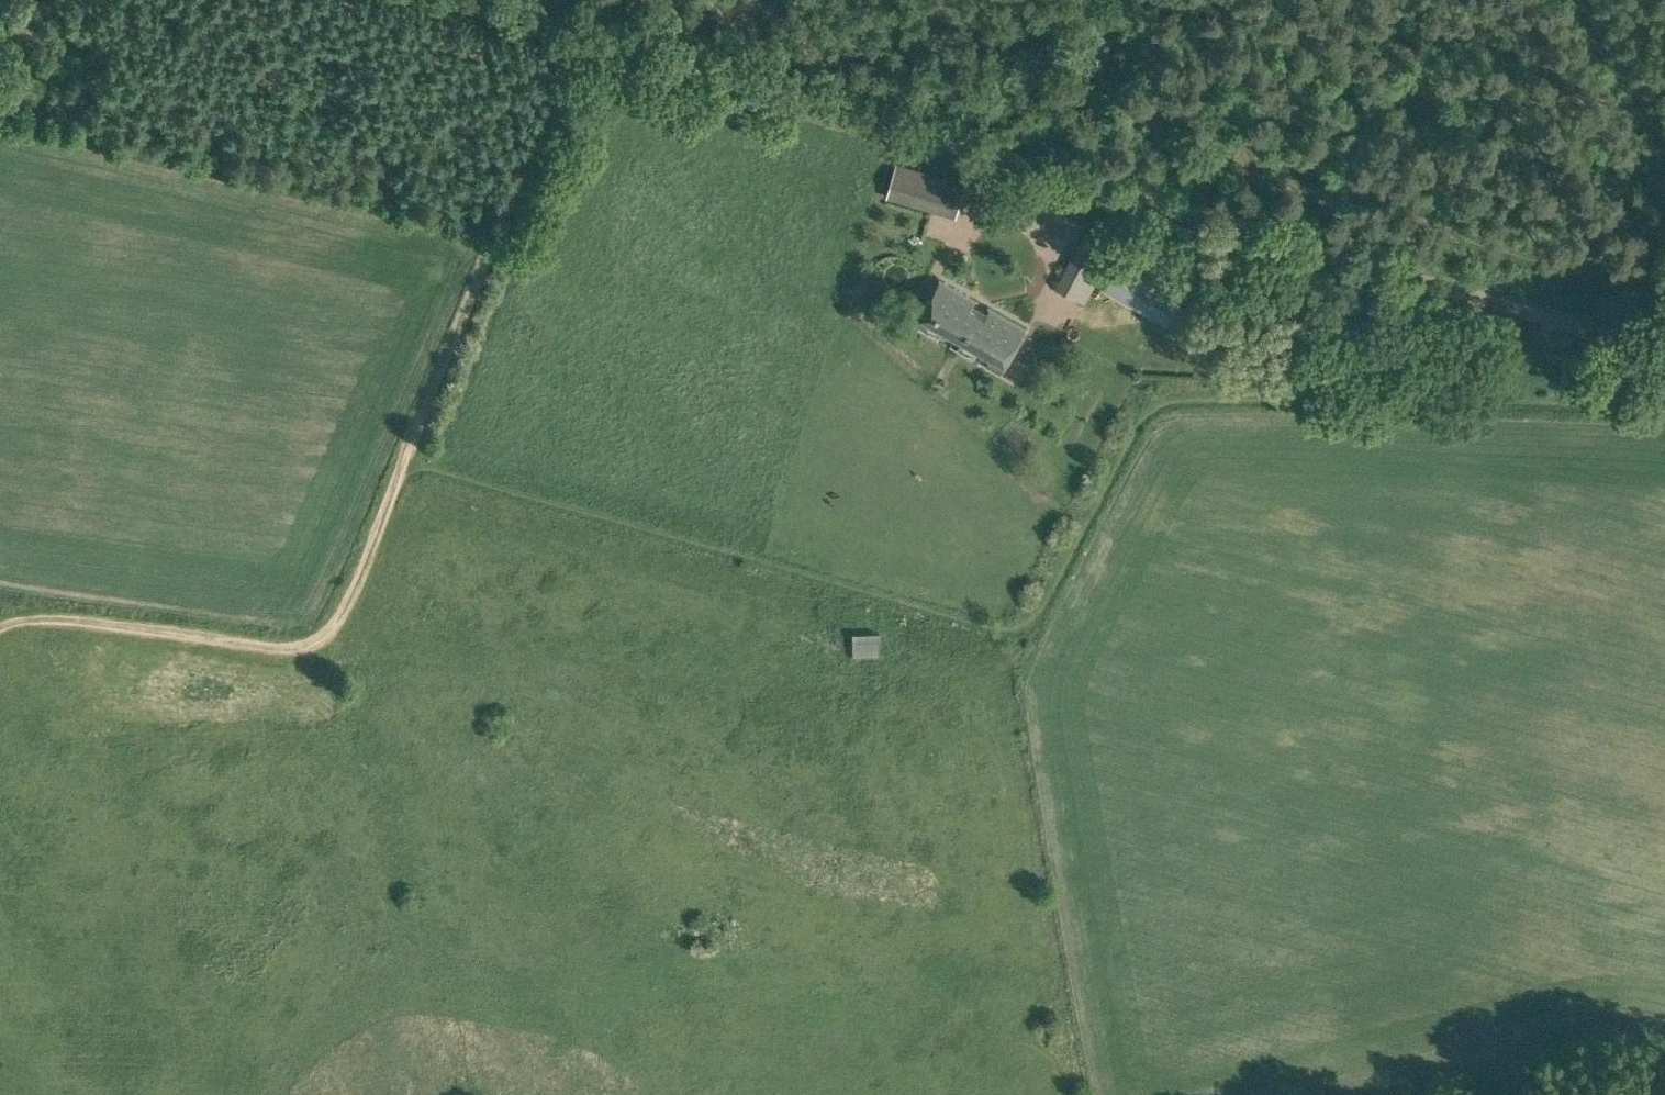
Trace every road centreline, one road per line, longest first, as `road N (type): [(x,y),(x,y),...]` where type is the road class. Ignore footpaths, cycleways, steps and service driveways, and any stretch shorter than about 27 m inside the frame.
road 1 (unclassified): [(1664,347),(478,0)]

